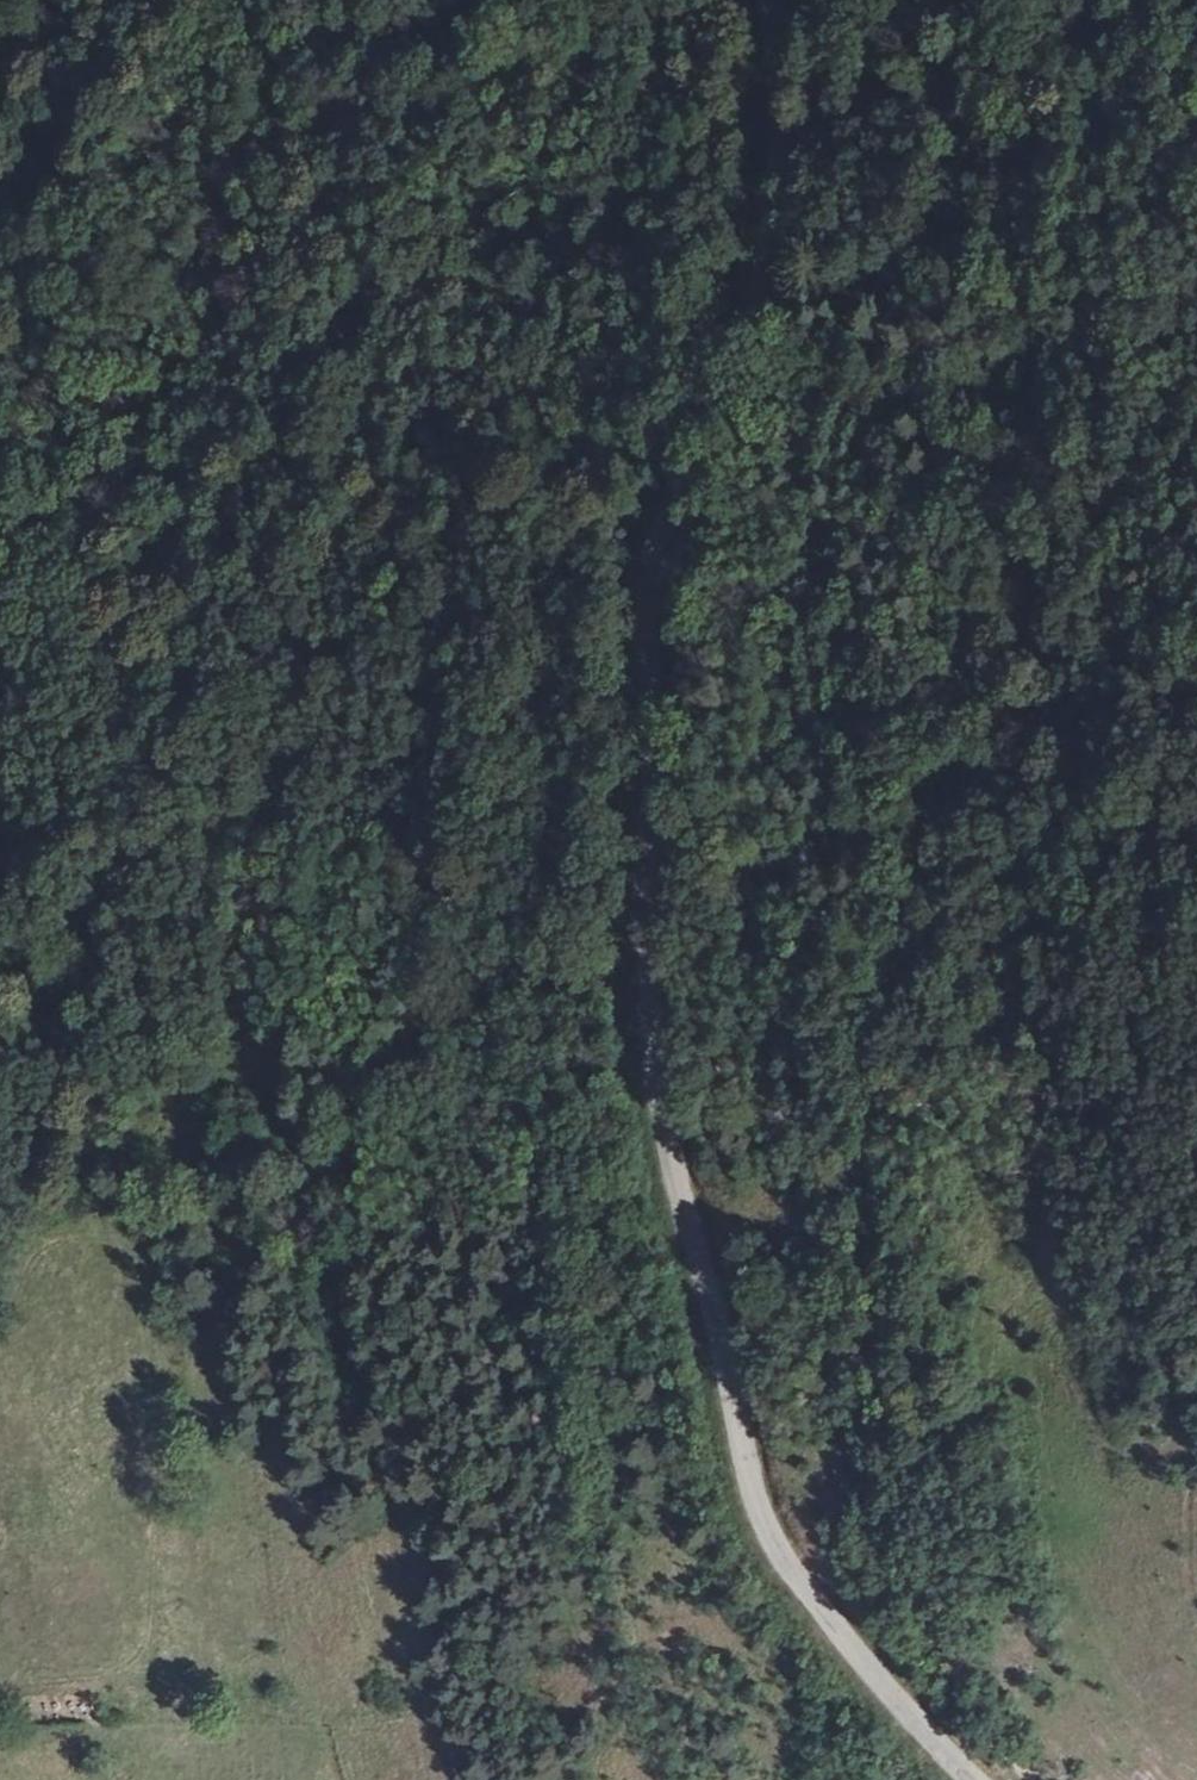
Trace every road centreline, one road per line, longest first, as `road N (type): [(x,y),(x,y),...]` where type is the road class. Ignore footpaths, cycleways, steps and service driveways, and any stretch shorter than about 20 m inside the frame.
road 1 (tertiary): [(975,1779),(849,1642),(765,1517),(675,1165),(658,1058),(648,899),(657,743),(644,600),(673,504),(747,324),(773,229),(782,131),(777,0)]
road 2 (track): [(0,1201),(460,108),(496,0)]
road 3 (track): [(150,0),(55,233),(0,291)]

